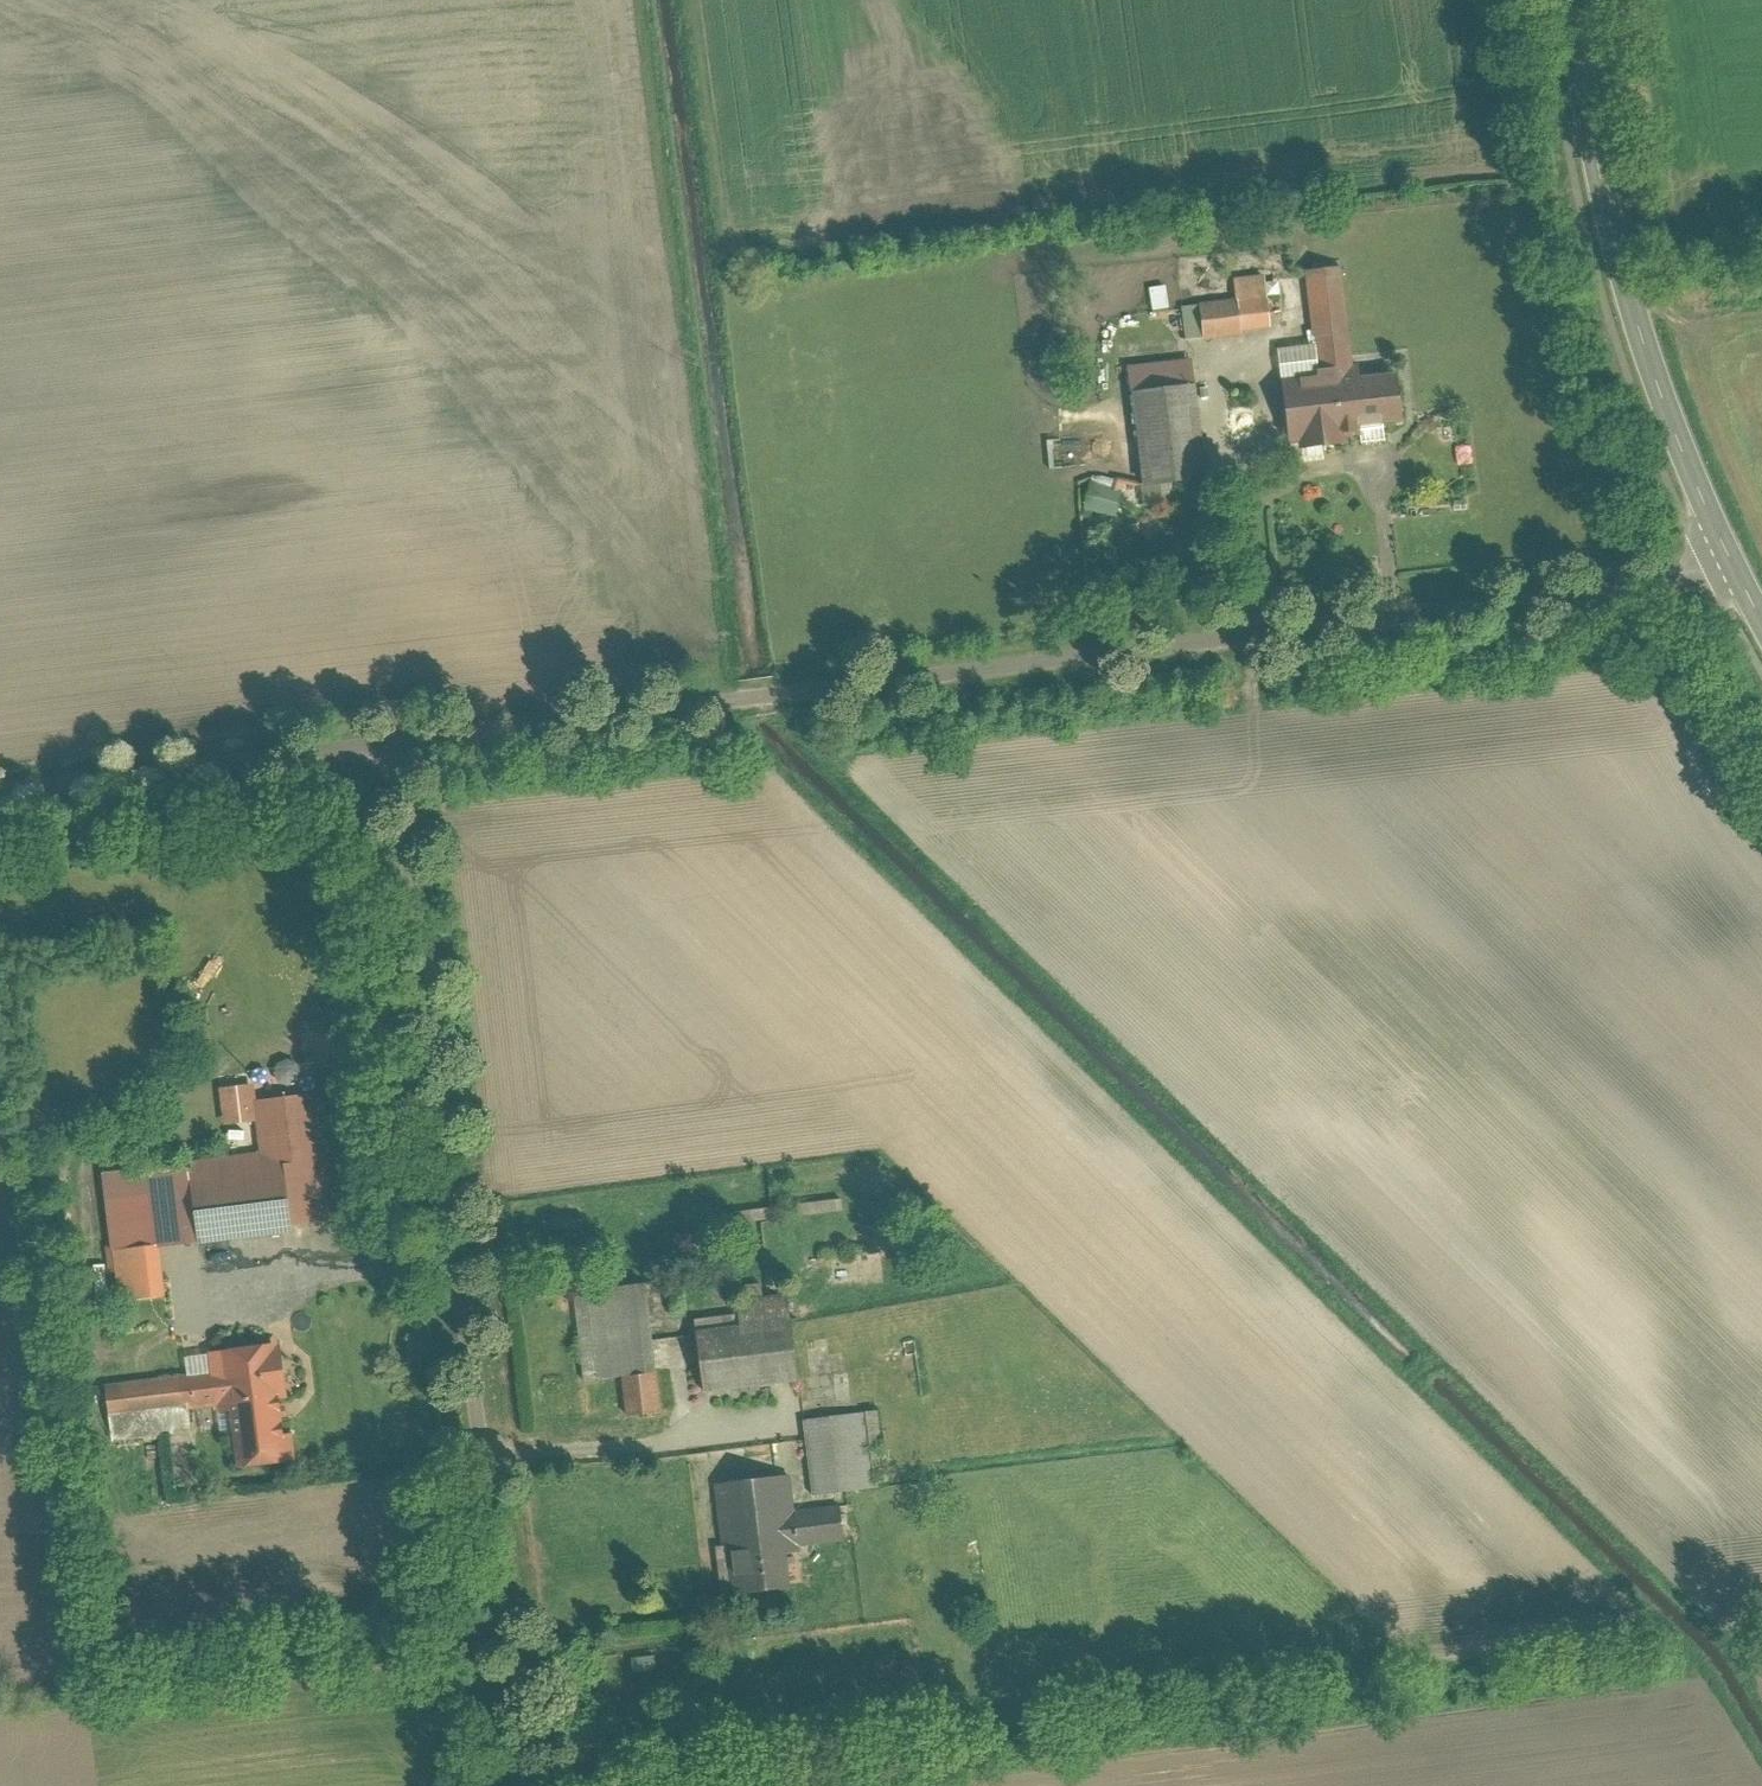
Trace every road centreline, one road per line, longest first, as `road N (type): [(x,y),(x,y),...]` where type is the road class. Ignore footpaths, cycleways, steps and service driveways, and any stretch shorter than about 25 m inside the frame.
road 1 (unclassified): [(1731,563),(397,741)]
road 2 (residential): [(397,741),(524,1785)]
road 3 (tertiary): [(1573,0),(1591,130),(1636,338),(1731,563)]
road 4 (unclassified): [(397,741),(0,791)]

